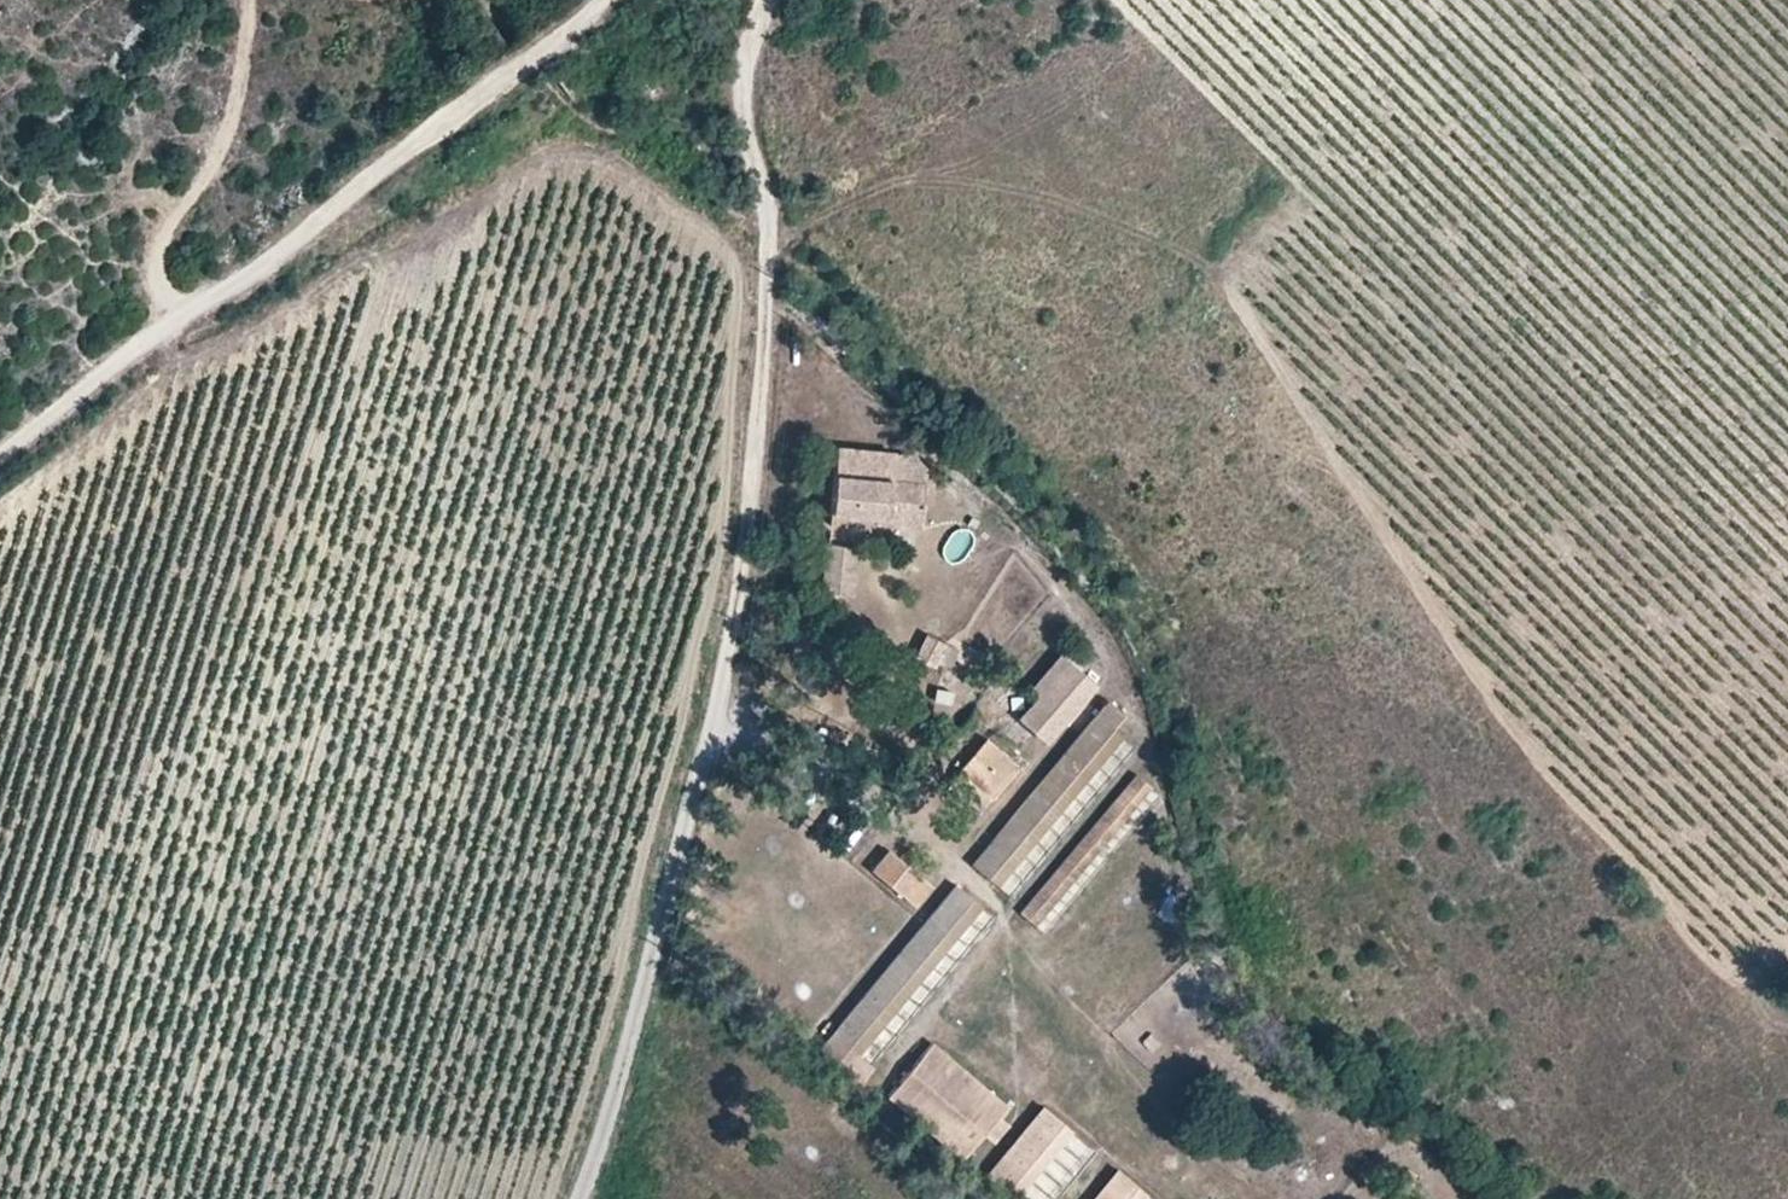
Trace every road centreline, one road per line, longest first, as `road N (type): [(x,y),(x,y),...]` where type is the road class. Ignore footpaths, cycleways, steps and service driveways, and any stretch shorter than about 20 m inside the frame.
road 1 (track): [(576,1198),(616,1098),(687,835),(753,480),(764,250),(742,59),(756,0)]
road 2 (track): [(598,0),(0,463)]
road 3 (track): [(183,321),(154,264),(217,138),(243,54),(244,0)]

